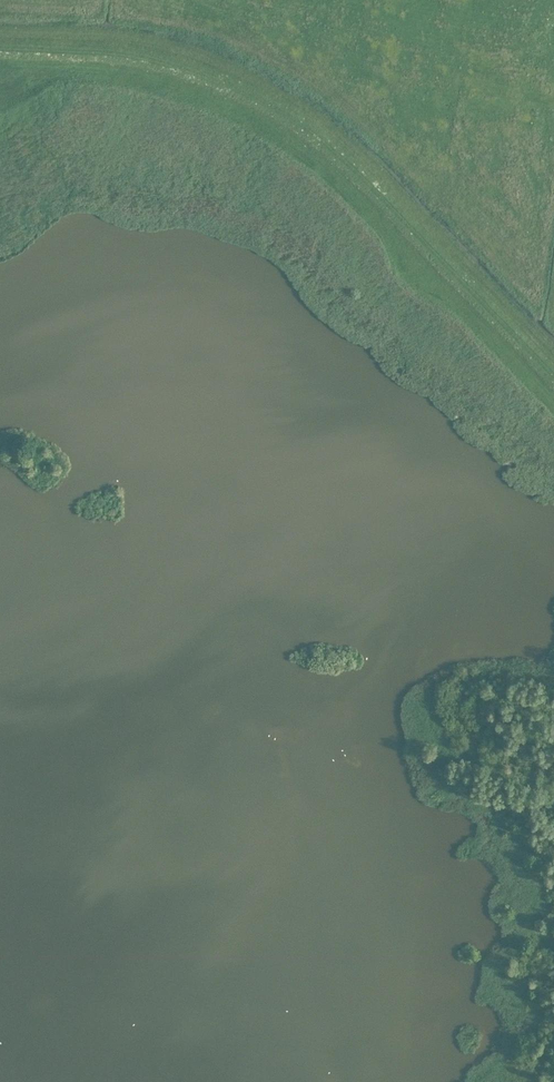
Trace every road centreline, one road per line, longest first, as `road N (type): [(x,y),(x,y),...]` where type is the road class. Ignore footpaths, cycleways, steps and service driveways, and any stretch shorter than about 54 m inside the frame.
road 1 (track): [(553,374),(296,121),(194,66),(0,44)]

